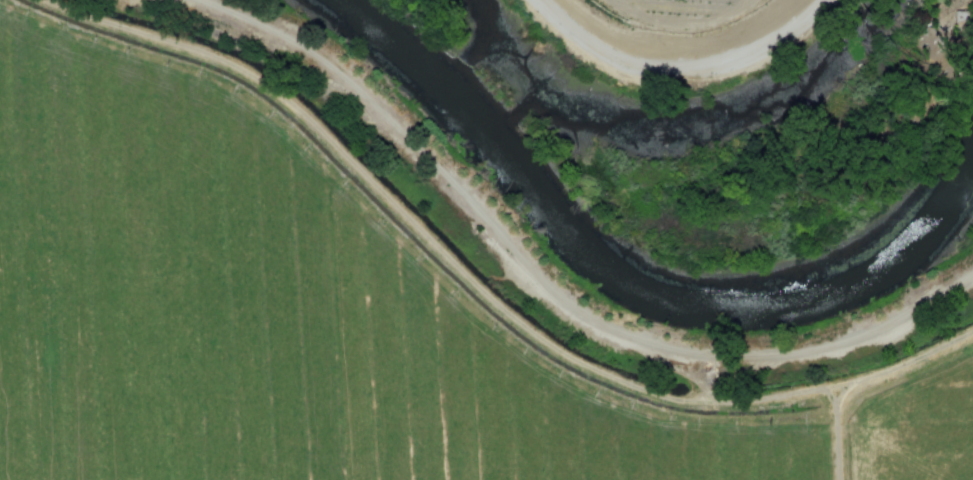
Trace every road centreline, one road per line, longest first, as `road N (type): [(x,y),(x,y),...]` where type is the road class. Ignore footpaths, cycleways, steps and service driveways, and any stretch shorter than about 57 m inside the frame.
road 1 (track): [(73,0),(209,44),(300,104),(519,301),(612,365),(684,384),(835,380),(929,352),(972,316)]
road 2 (residential): [(972,283),(942,305),(789,367),(641,356),(497,241),(317,49),(222,0)]
road 3 (track): [(777,0),(738,30),(643,35),(582,0)]

